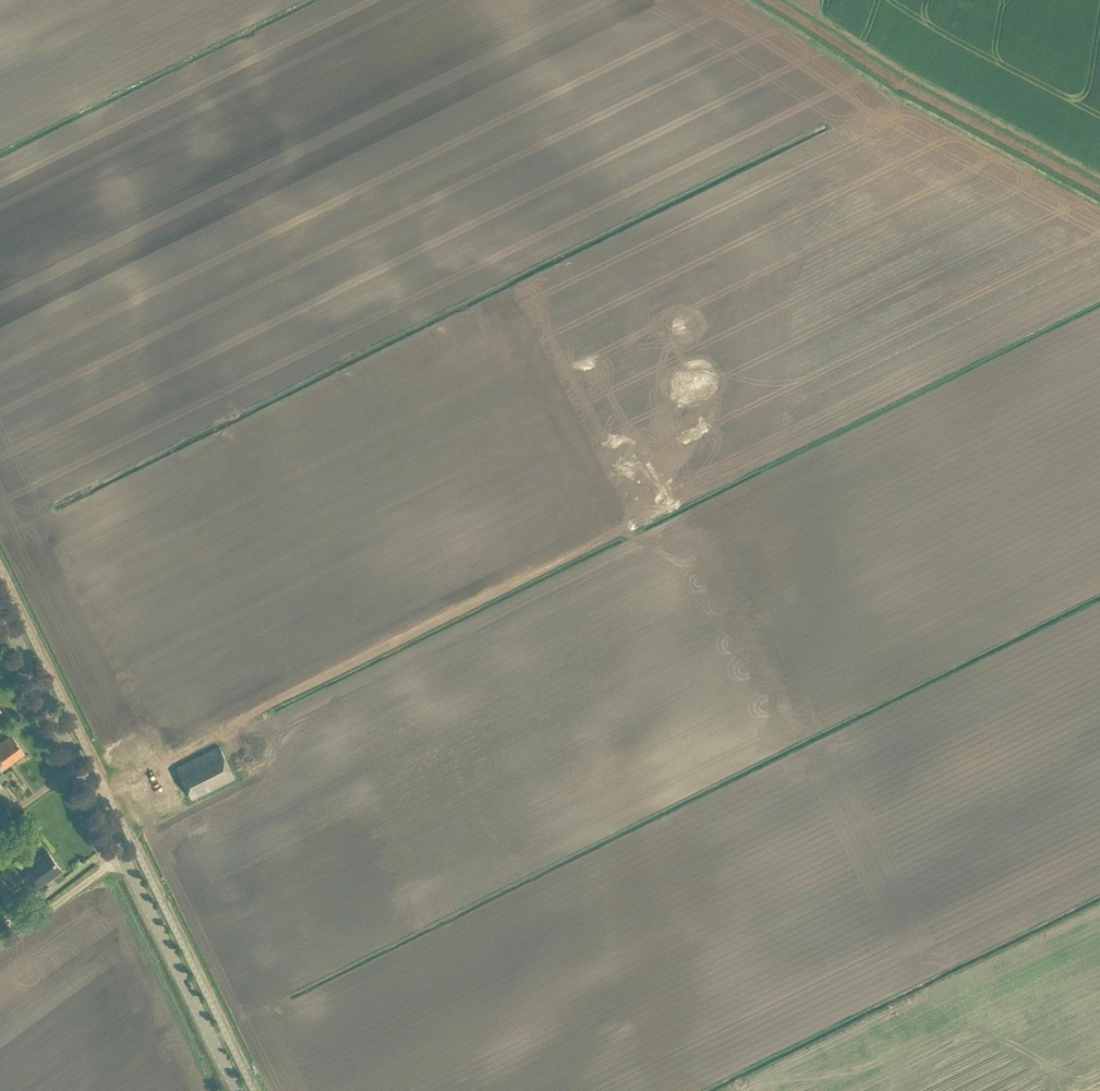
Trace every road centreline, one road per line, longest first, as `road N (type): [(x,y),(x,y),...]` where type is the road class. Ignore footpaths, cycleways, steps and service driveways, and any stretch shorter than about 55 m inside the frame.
road 1 (secondary): [(235,1090),(0,606)]

